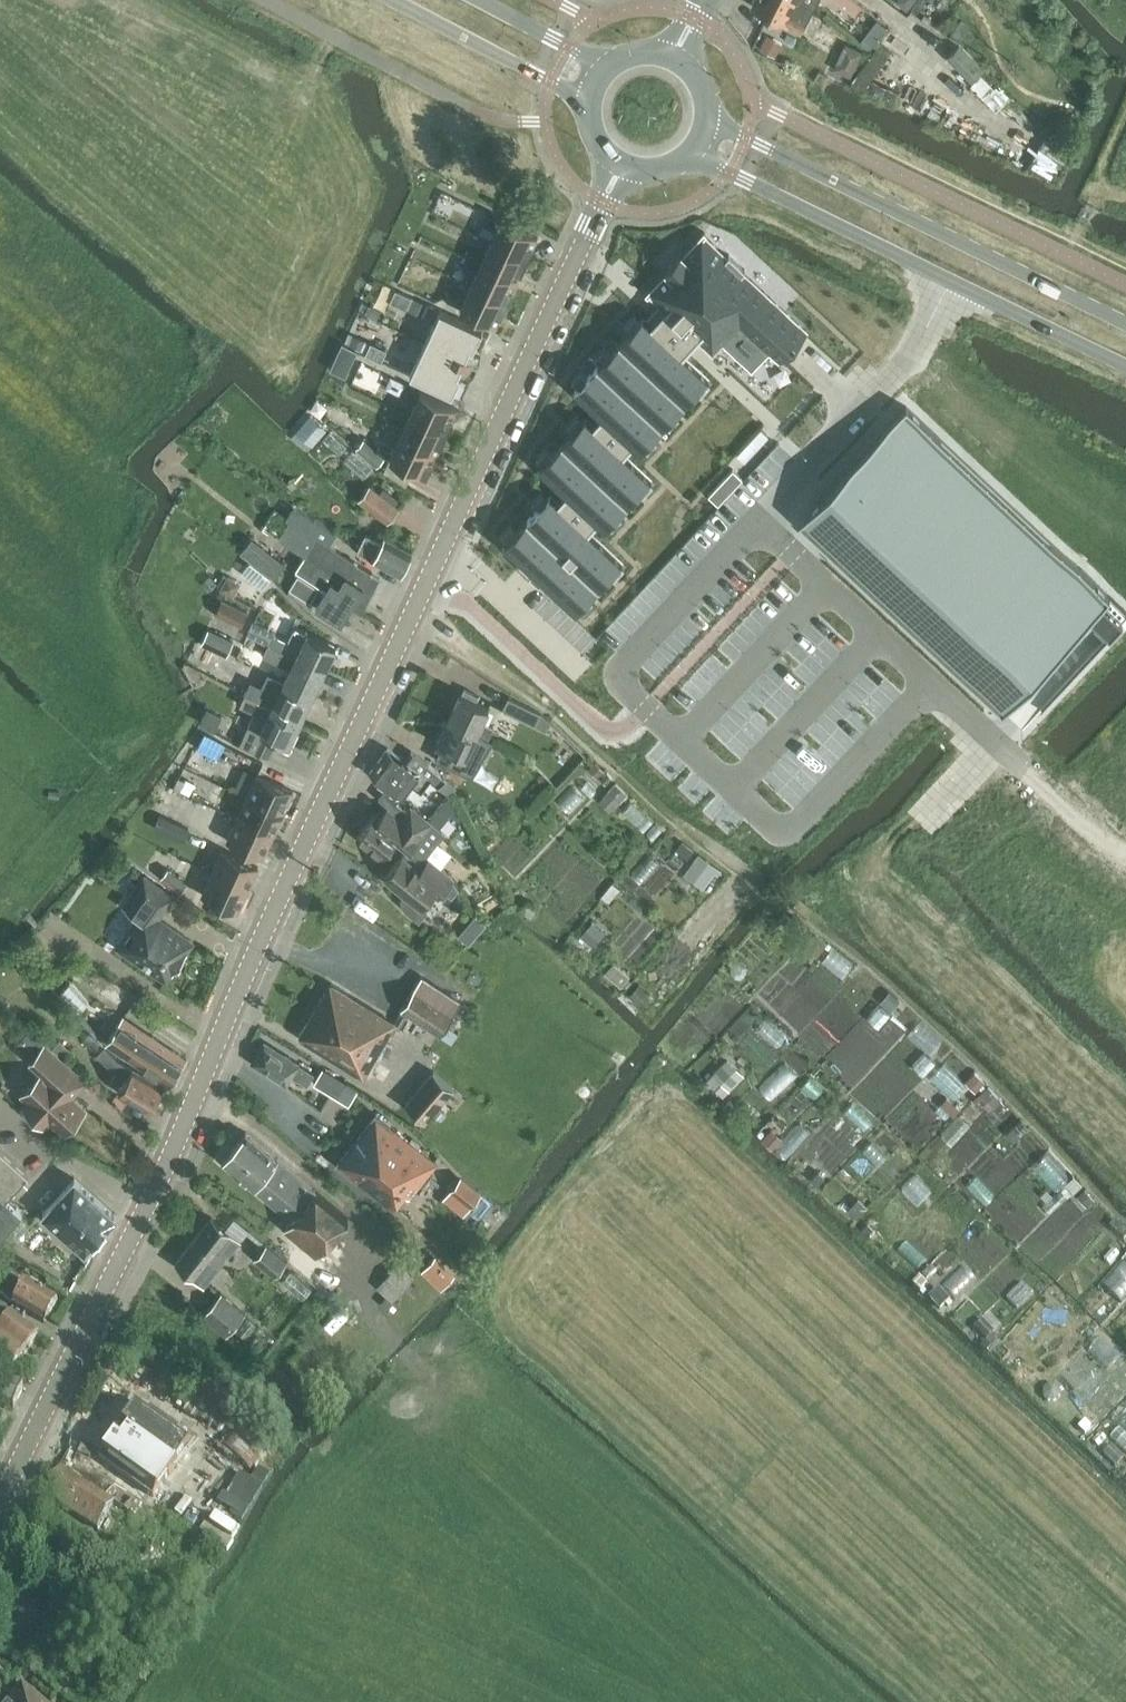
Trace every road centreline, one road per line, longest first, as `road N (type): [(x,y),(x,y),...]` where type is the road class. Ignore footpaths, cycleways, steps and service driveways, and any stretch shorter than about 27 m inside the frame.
road 1 (tertiary): [(0,1492),(621,168)]
road 2 (tertiary): [(687,161),(730,173),(1125,370)]
road 3 (tertiary): [(1125,323),(711,116)]
road 4 (tertiary): [(396,0),(587,108)]
road 5 (tertiary): [(608,65),(483,0)]

